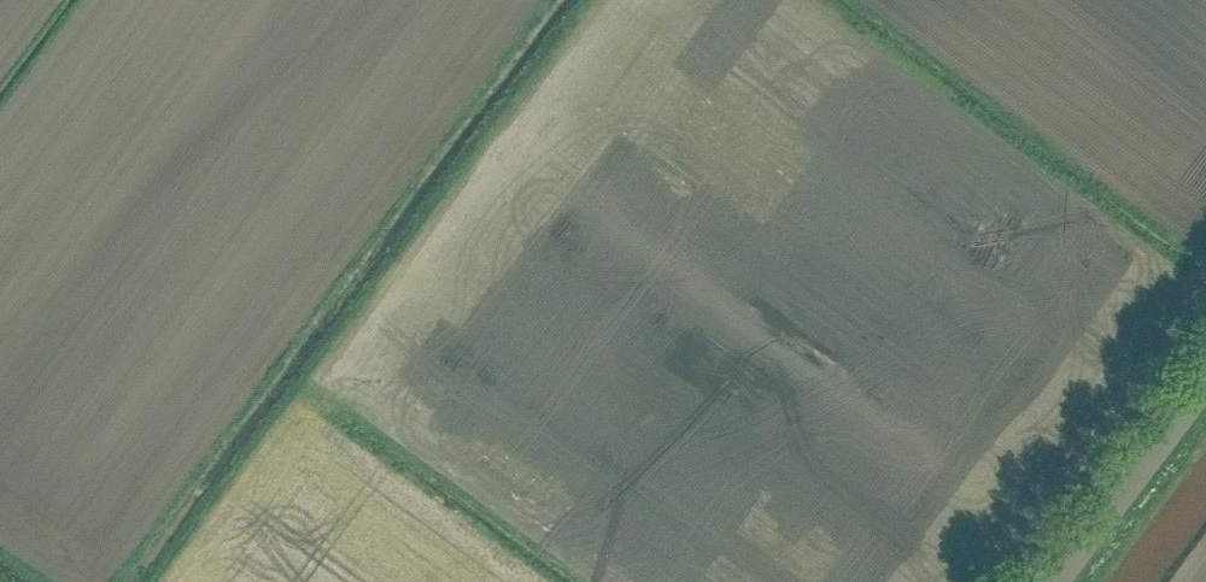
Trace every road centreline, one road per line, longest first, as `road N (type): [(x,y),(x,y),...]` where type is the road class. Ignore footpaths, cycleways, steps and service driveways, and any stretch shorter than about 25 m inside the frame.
road 1 (unclassified): [(1060,581),(1205,386)]

